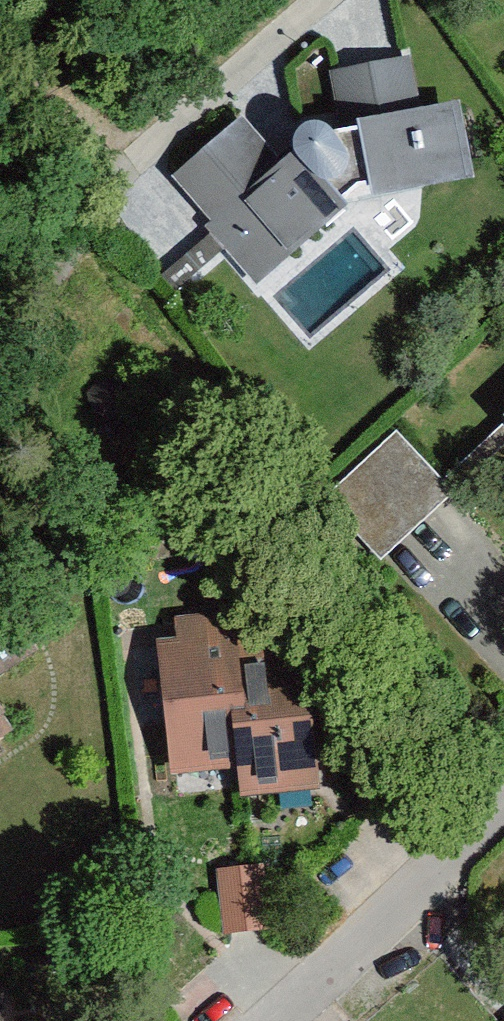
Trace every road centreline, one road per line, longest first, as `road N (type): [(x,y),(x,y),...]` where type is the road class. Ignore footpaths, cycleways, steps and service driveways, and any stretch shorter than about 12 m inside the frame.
road 1 (residential): [(267,1020),(503,802)]
road 2 (residential): [(106,138),(283,0)]
road 3 (track): [(22,0),(106,138)]

